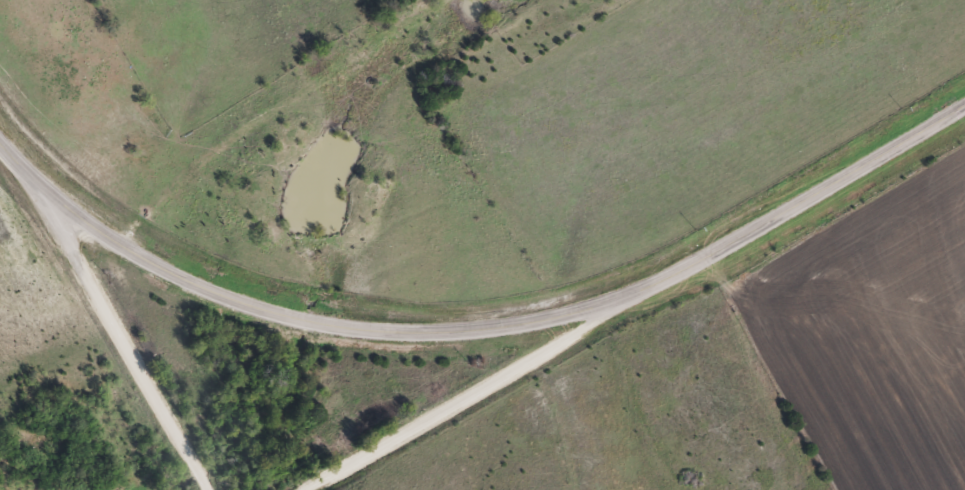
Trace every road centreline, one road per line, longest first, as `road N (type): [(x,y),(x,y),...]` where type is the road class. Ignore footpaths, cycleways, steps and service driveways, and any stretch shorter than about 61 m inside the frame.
road 1 (secondary): [(0,143),(79,217),(211,292),(353,329),(476,331),(656,283),(964,102)]
road 2 (residential): [(604,303),(585,328),(304,489)]
road 3 (residential): [(205,489),(72,256),(79,217)]

